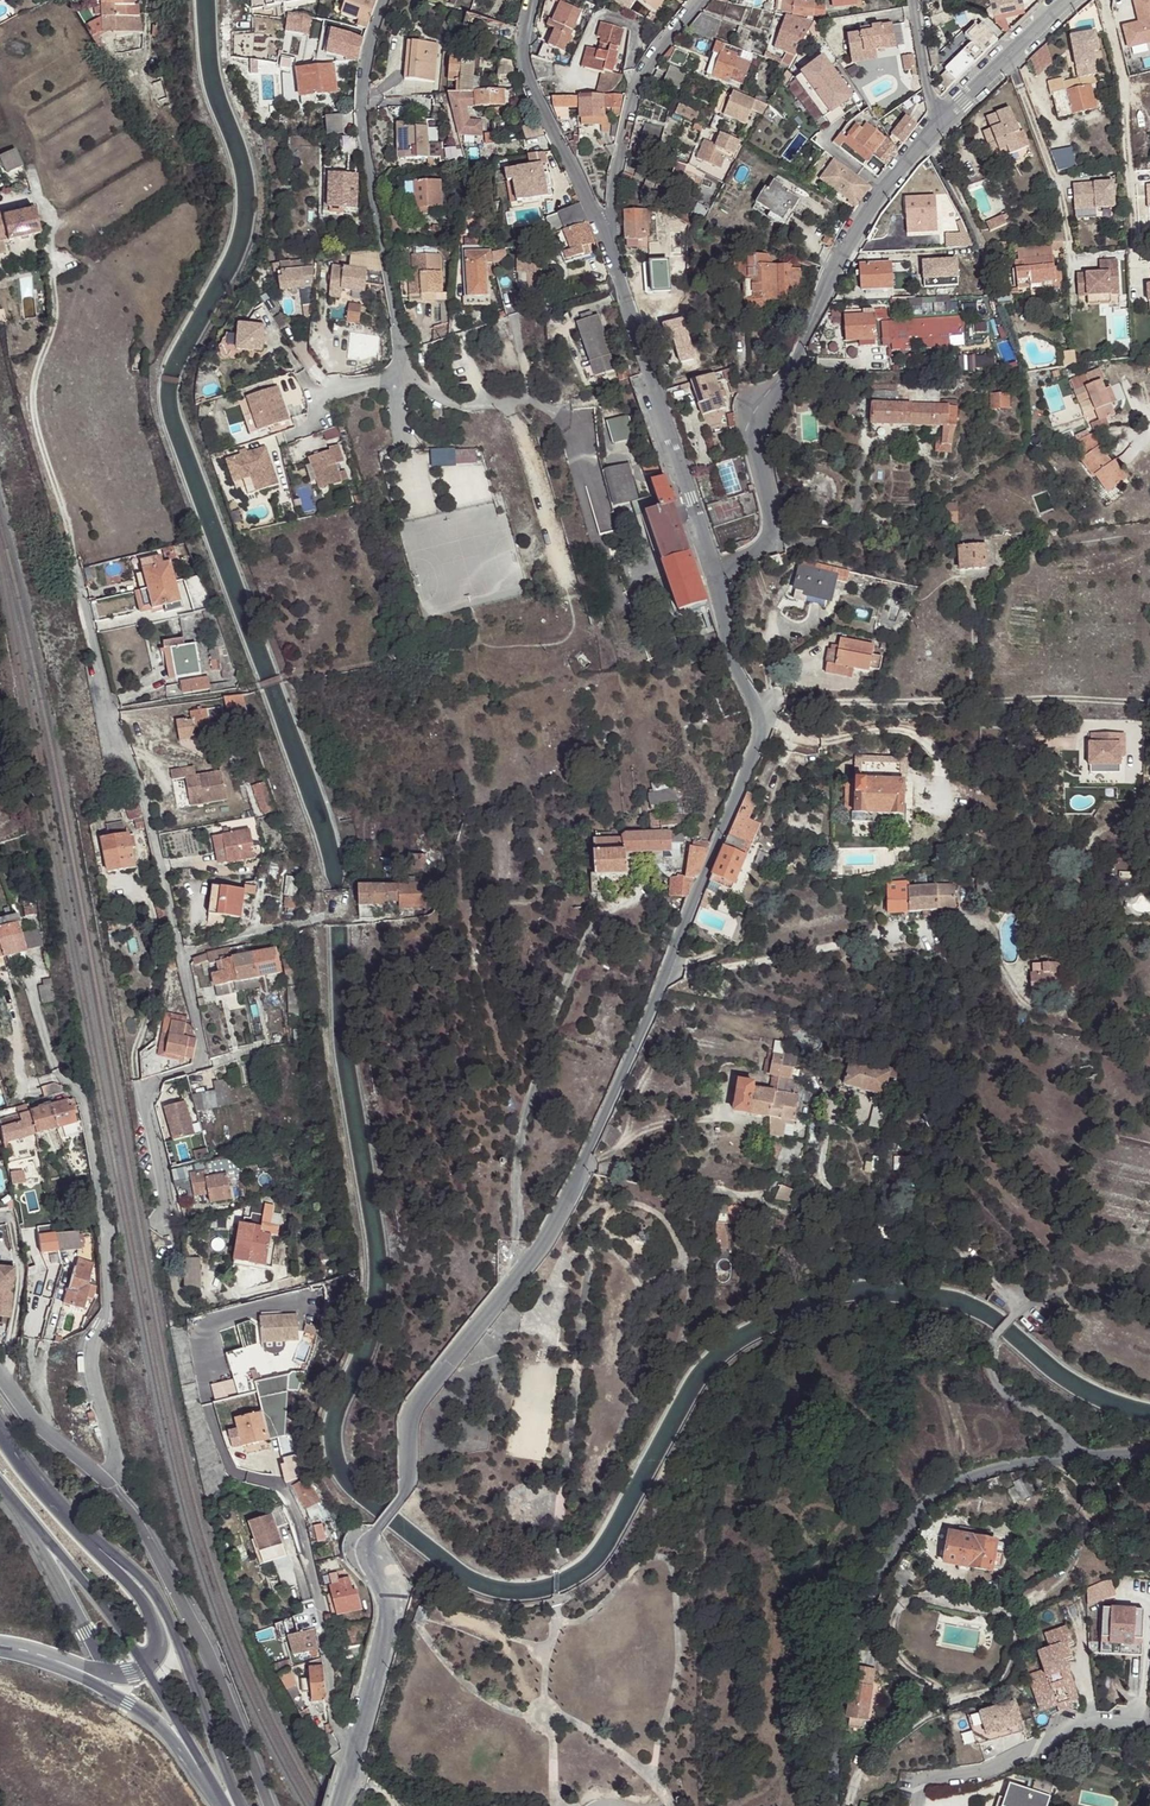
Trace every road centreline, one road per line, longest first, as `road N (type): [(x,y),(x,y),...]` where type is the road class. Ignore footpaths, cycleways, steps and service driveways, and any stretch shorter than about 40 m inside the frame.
road 1 (residential): [(339,1805),(388,1627),(387,1592),(371,1550),(410,1485),(408,1416),(539,1248),(581,1172),(759,743),(761,713),(729,650),(713,567)]
road 2 (residential): [(834,1805),(852,1651),(892,1550),(951,1486),(1041,1457),(1149,1457)]
road 3 (residential): [(713,567),(764,546),(770,521),(753,427),(761,407),(784,379),(867,212),(937,126)]
road 4 (residential): [(184,962),(147,807),(72,561)]
road 5 (track): [(761,713),(780,701),(1149,694)]
road 6 (secondary): [(244,1805),(166,1608),(143,1575),(50,1501)]
road 7 (residential): [(264,1805),(161,1559),(107,1478)]
road 8 (residential): [(383,0),(364,75),(363,138),(400,355)]
road 9 (residential): [(103,1234),(160,1222),(168,1211),(146,1095),(204,1056),(184,962)]
road 10 (residential): [(713,567),(610,249)]
road 11 (residential): [(610,249),(631,97),(702,0)]
road 12 (residential): [(610,249),(526,74),(531,0)]
road 13 (residential): [(107,1478),(109,1422),(93,1347),(107,1308),(103,1234)]
road 14 (motorway): [(54,1660),(156,1723),(223,1805)]
road 15 (secondary): [(146,1670),(159,1652),(158,1628),(144,1602),(50,1501)]
road 16 (residential): [(937,126),(1068,0)]
road 17 (secondary): [(34,1534),(116,1618),(146,1670)]
road 18 (secondary): [(146,1670),(225,1805)]
road 19 (secondary): [(34,1534),(105,1672)]
road 20 (residential): [(107,1478),(61,1446),(0,1381)]
road 21 (residential): [(103,1234),(80,1091)]
road 22 (residential): [(914,0),(937,126)]
road 23 (unclassified): [(250,936),(376,913)]

